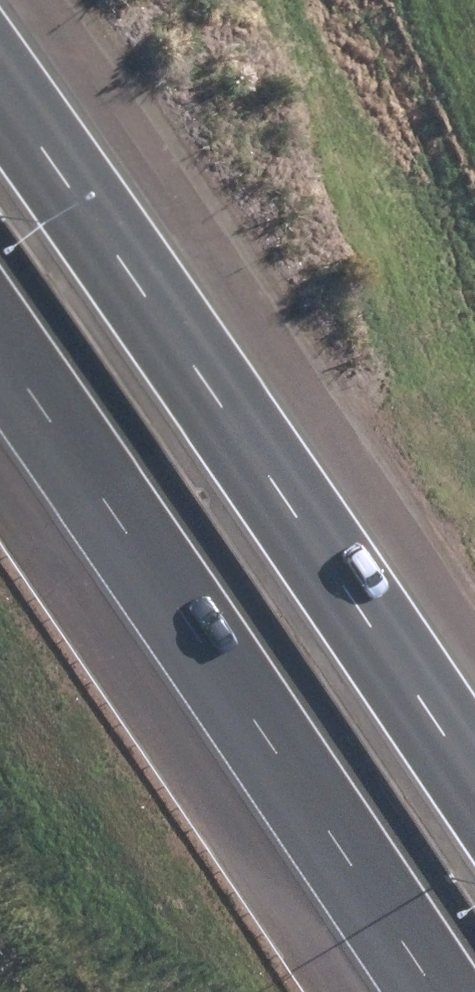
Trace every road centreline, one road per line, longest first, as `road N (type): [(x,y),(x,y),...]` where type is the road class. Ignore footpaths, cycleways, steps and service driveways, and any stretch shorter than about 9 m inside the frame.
road 1 (motorway): [(0,100),(474,792)]
road 2 (motorway): [(422,991),(0,384)]

